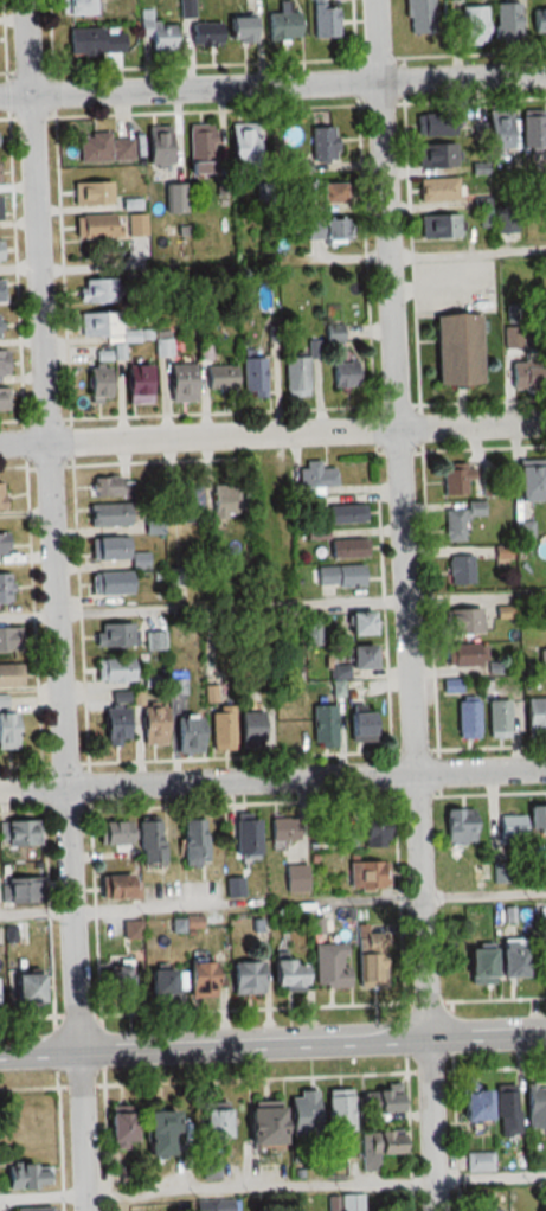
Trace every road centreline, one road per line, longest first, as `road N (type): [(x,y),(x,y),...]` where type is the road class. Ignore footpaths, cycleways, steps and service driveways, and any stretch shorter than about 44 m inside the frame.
road 1 (residential): [(439,1210),(377,0)]
road 2 (residential): [(87,1210),(26,0)]
road 3 (residential): [(545,422),(0,443)]
road 4 (residential): [(0,94),(545,74)]
road 5 (primary): [(545,1035),(0,1054)]
road 6 (residential): [(0,784),(545,766)]

